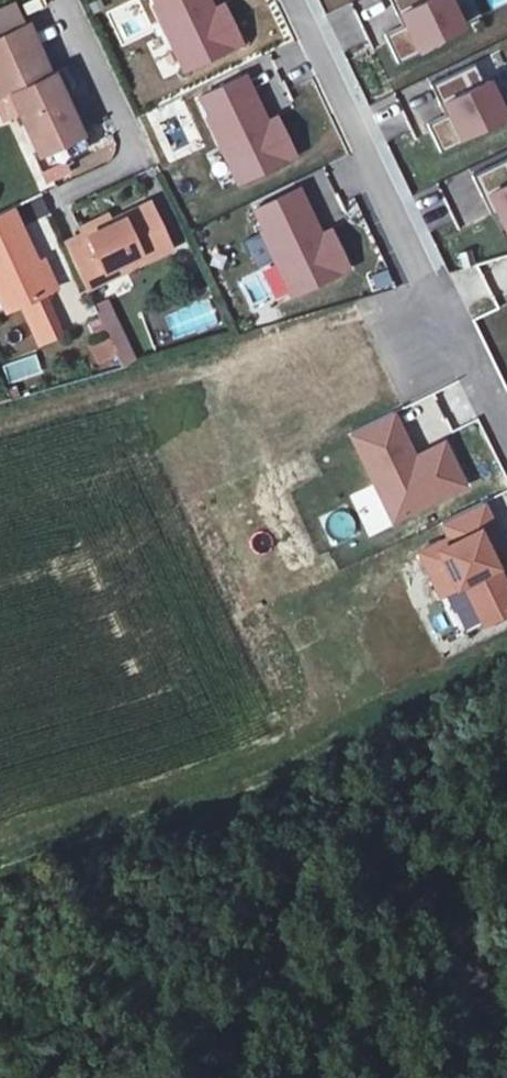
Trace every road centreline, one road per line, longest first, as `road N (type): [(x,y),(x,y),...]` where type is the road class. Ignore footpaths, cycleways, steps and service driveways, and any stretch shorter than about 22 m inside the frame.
road 1 (residential): [(300,0),(506,422)]

